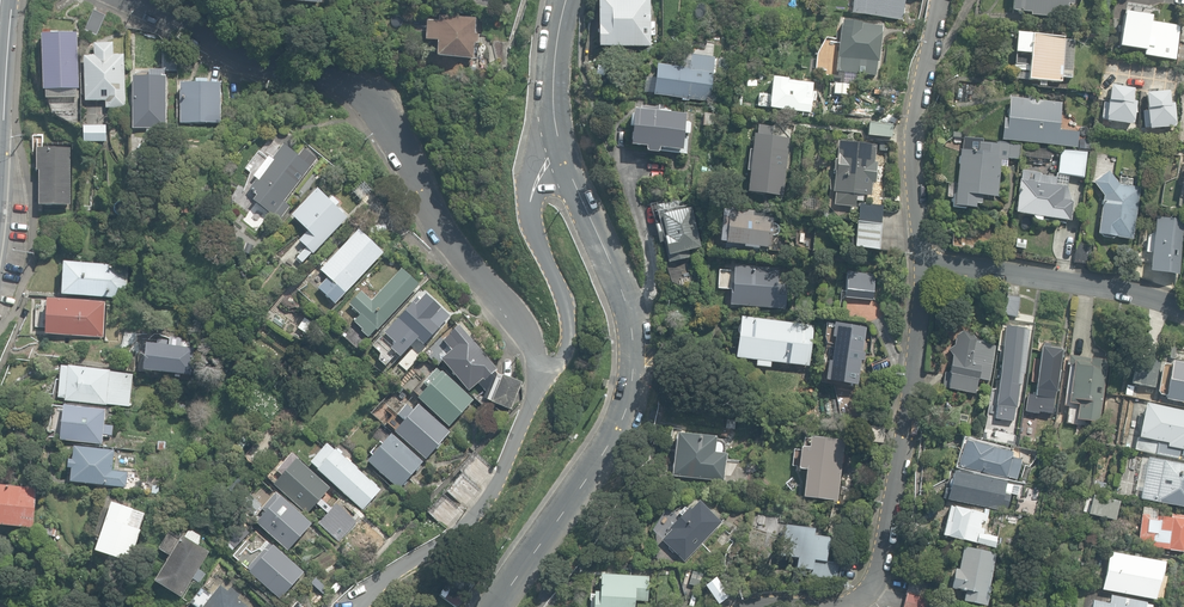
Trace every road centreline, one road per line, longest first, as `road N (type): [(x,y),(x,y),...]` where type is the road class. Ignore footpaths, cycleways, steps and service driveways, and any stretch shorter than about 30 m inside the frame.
road 1 (residential): [(134,0),(249,65),(308,73),(366,92),(412,159),(435,218),(511,312),(542,372)]
road 2 (residential): [(562,153),(622,298),(630,347),(625,402),(608,446),(496,606)]
road 3 (residential): [(755,606),(843,606),(874,584),(923,260)]
road 4 (residential): [(542,372),(501,474),(473,516),(357,606)]
road 5 (residential): [(923,260),(1139,291),(1183,308)]
road 6 (residential): [(923,260),(910,108),(941,0)]
road 7 (residential): [(562,153),(544,168),(530,203),(569,336),(565,353),(542,372)]
road 8 (residential): [(566,0),(554,79),(562,153)]

